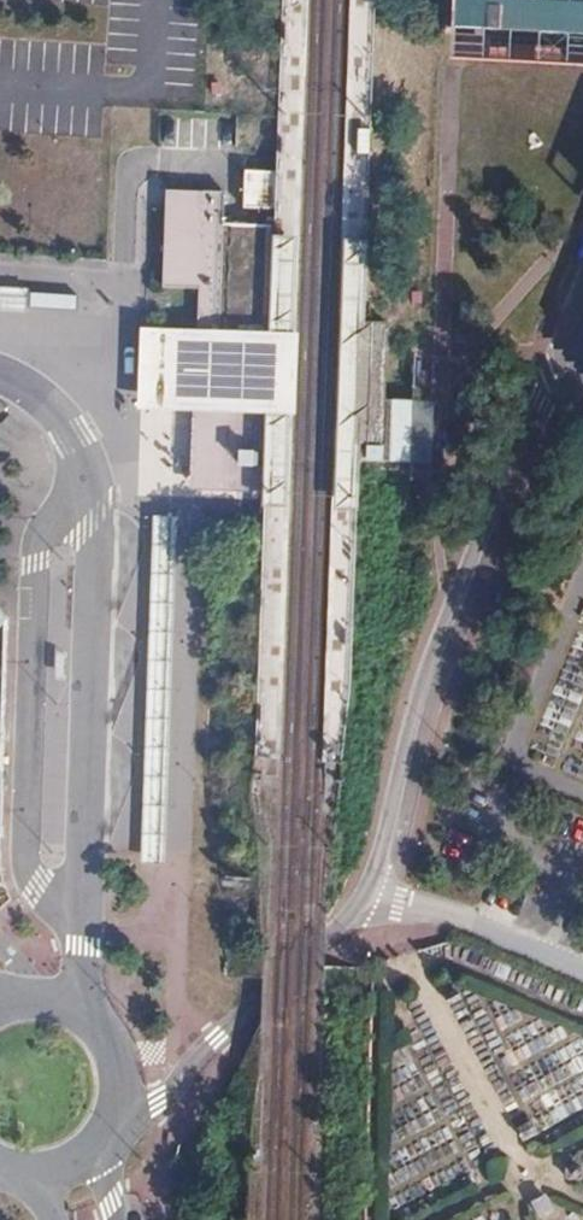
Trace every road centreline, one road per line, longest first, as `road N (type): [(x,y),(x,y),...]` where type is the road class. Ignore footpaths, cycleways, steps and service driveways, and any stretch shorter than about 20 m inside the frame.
road 1 (tertiary): [(105,1127),(156,1104),(342,934),(368,896),(453,624),(582,324)]
road 2 (tertiary): [(105,1127),(114,1081),(99,1038),(65,1011),(35,1004),(0,1010)]

